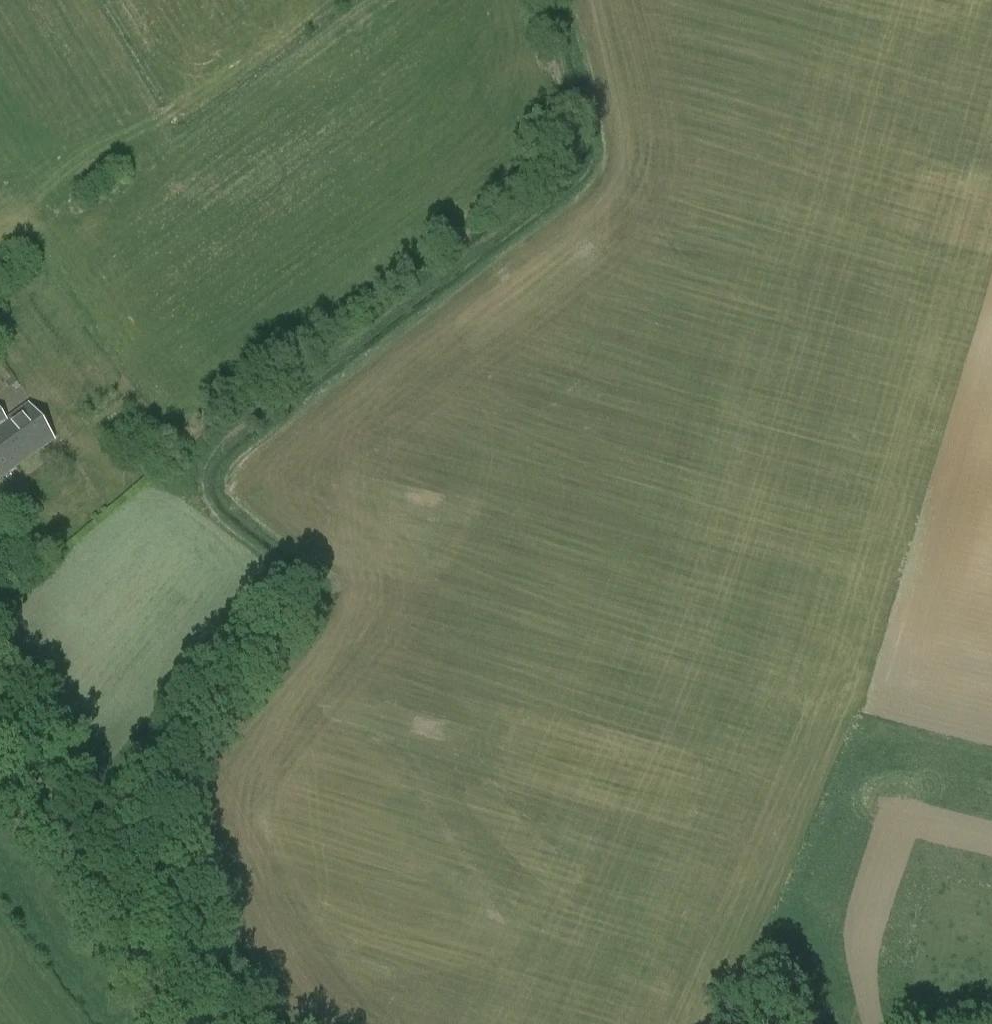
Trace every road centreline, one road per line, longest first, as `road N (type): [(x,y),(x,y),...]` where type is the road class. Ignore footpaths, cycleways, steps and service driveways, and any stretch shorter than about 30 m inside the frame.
road 1 (unclassified): [(226,1023),(105,854),(0,682)]

